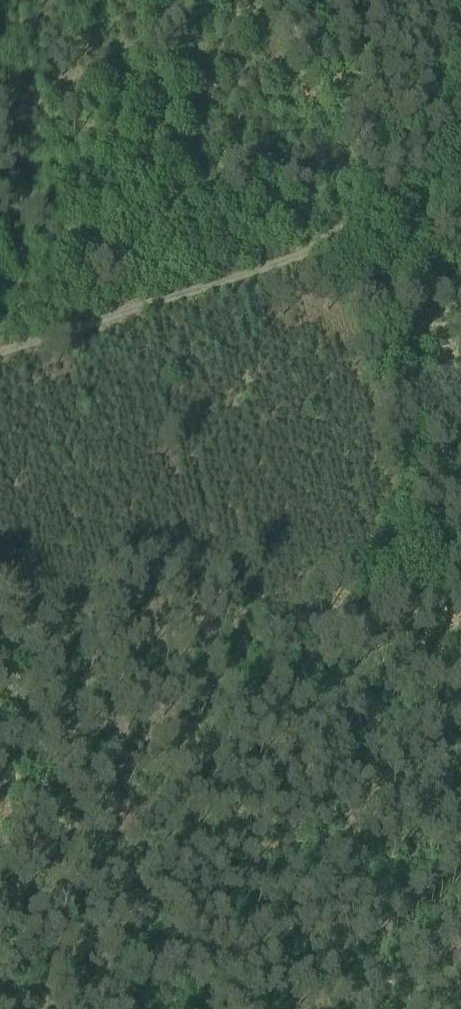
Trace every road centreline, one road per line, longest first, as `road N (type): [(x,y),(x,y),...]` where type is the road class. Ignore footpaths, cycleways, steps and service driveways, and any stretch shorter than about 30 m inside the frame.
road 1 (track): [(0,354),(460,203)]

